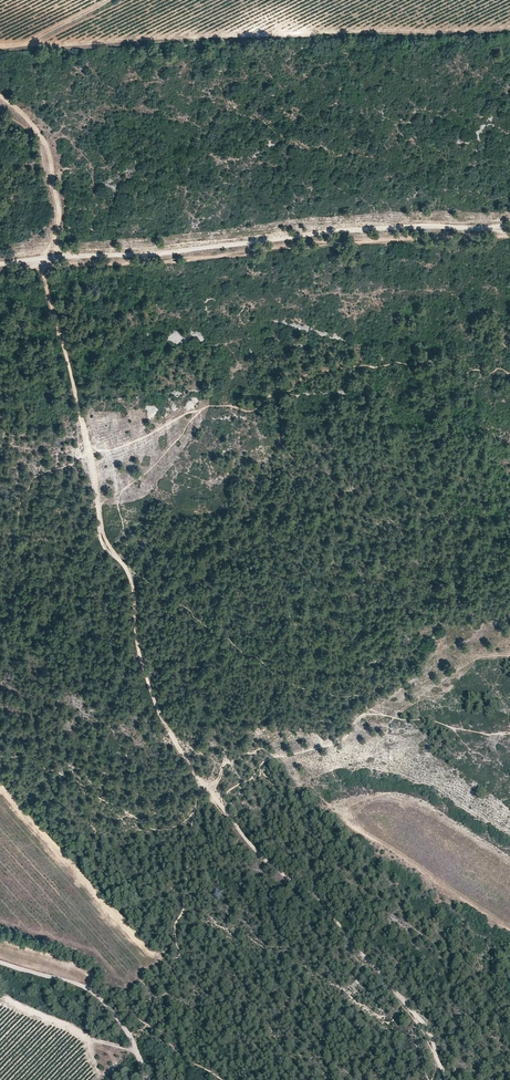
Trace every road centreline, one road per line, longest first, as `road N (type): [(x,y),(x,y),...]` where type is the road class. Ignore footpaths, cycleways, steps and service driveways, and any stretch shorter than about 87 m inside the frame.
road 1 (track): [(0,265),(337,231),(509,225)]
road 2 (track): [(148,1079),(114,1008),(77,984),(0,964)]
road 3 (track): [(43,260),(58,222),(56,197),(38,138),(0,99)]

